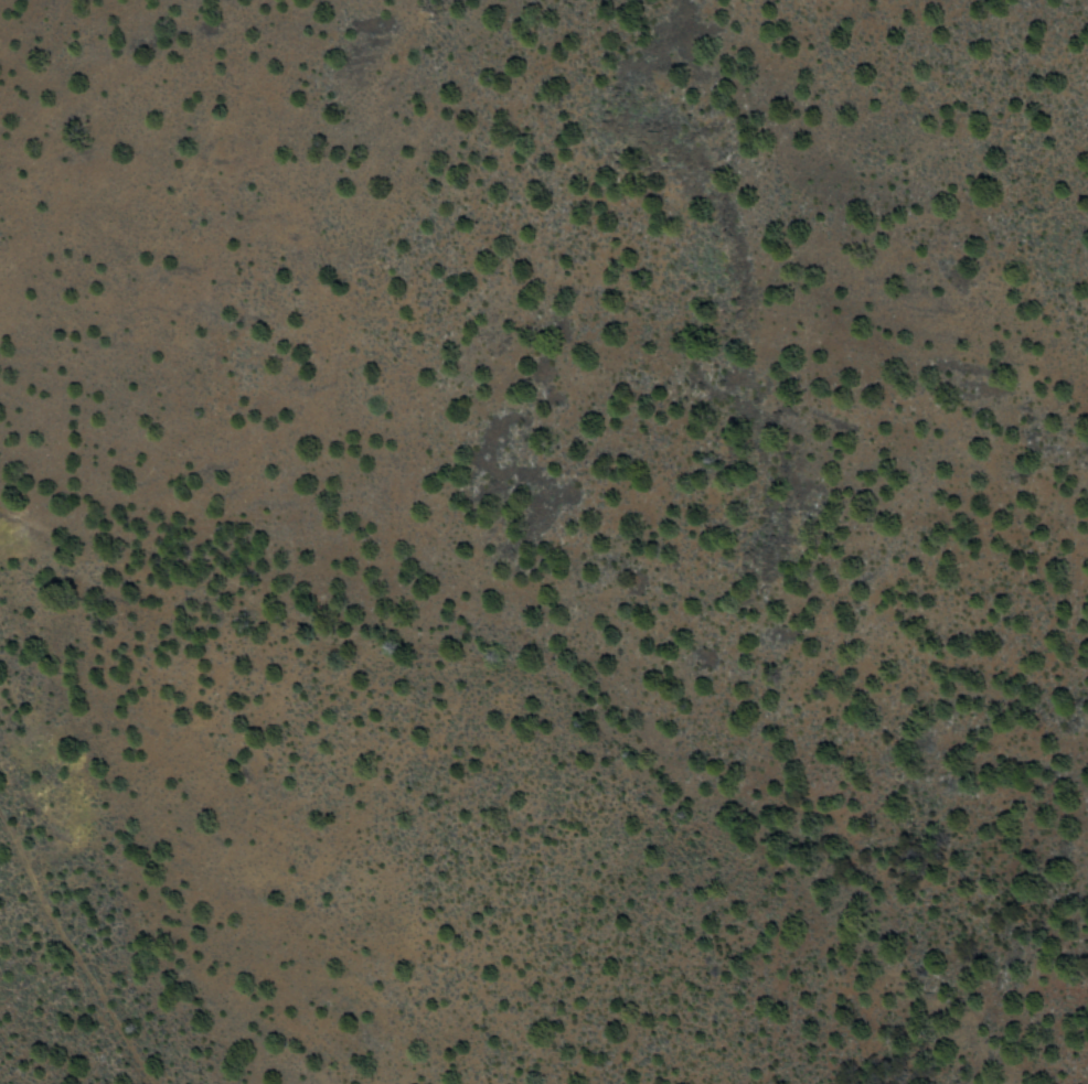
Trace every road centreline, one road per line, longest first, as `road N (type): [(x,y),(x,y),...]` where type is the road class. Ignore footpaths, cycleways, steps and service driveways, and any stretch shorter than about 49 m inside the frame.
road 1 (track): [(0,807),(78,957),(161,1083)]

